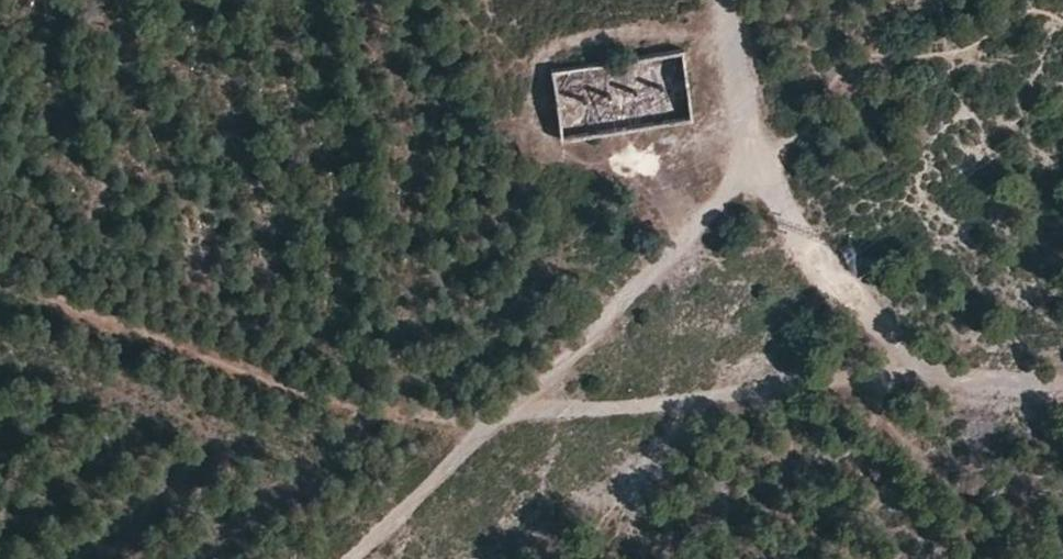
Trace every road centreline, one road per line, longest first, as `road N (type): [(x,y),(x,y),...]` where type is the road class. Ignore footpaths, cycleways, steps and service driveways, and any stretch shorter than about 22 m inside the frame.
road 1 (track): [(490,425),(349,404),(0,276)]
road 2 (track): [(906,365),(743,397),(490,425)]
road 3 (track): [(762,165),(708,205),(672,262),(576,365),(490,425)]
road 4 (track): [(762,165),(793,216),(889,328),(906,365)]
road 5 (track): [(490,425),(347,558)]
road 6 (track): [(734,0),(740,93),(762,165)]
road 7 (track): [(1062,378),(906,365)]

